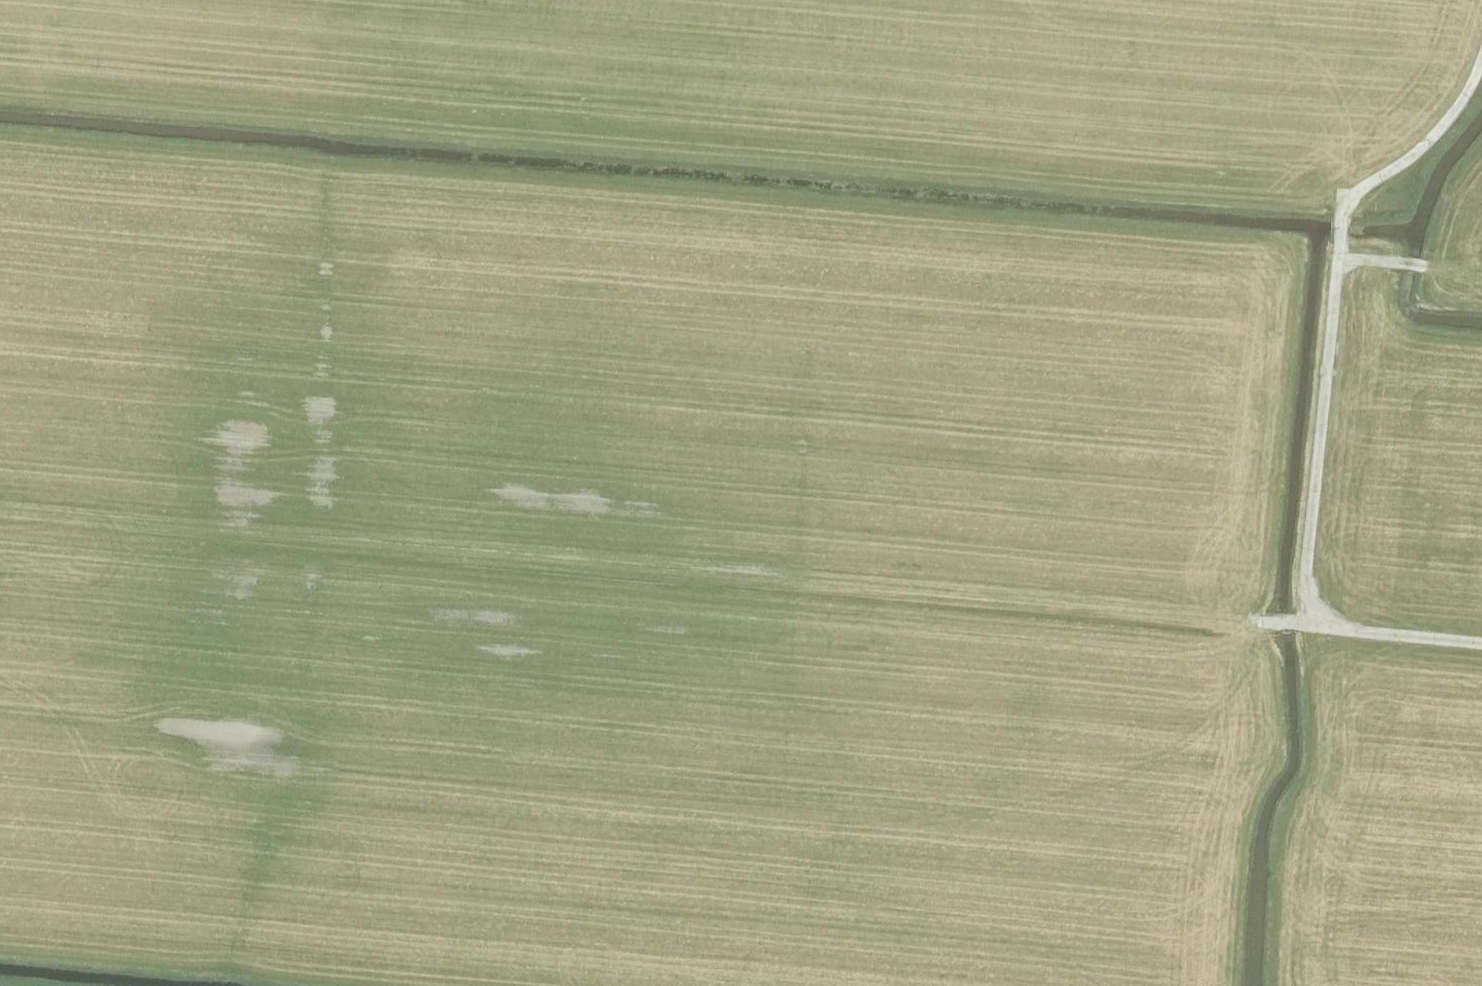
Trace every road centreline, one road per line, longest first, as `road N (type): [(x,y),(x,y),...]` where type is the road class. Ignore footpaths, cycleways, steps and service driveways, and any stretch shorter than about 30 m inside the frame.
road 1 (track): [(1481,61),(1437,132),(1343,211),(1307,625)]
road 2 (track): [(1264,622),(1481,643)]

